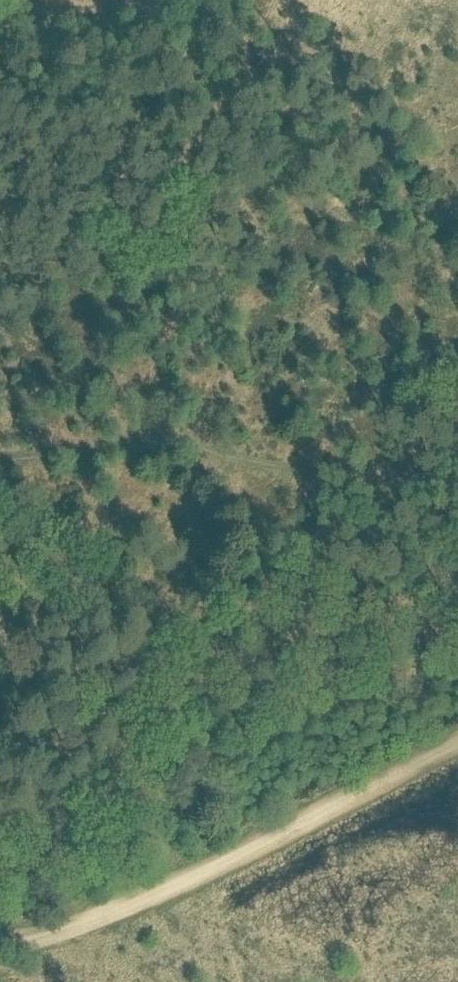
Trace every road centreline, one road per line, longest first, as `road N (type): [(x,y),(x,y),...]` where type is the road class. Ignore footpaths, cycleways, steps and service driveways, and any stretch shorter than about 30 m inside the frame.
road 1 (track): [(0,943),(176,882),(457,741)]
road 2 (track): [(0,32),(118,18),(186,0)]

